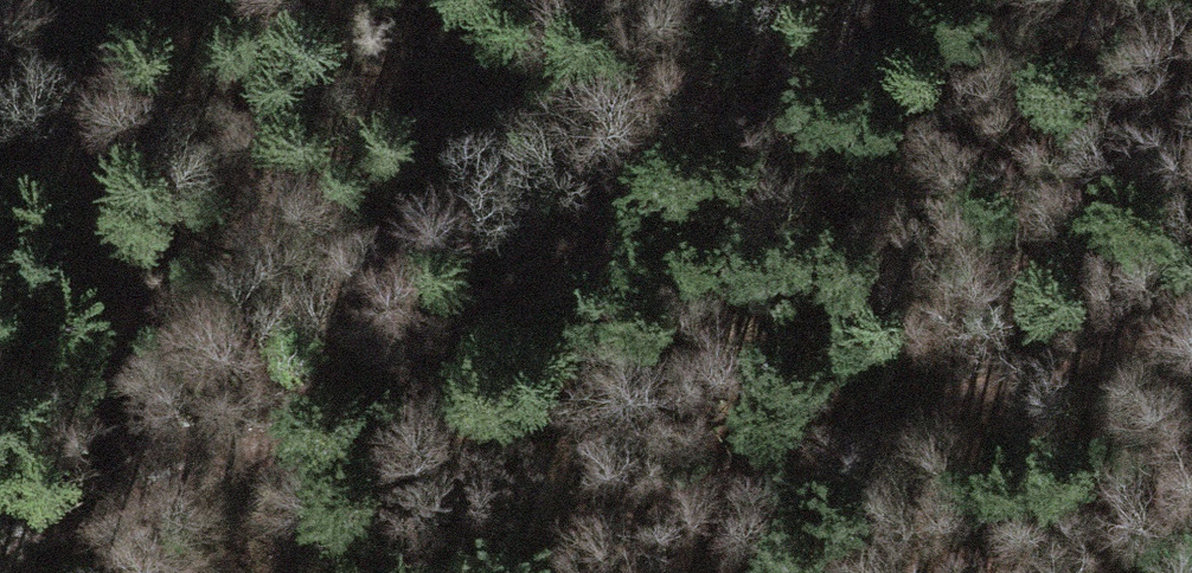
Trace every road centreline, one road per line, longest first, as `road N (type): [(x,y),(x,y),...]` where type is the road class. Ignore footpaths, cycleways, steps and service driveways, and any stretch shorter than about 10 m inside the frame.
road 1 (track): [(0,502),(633,156),(895,0)]
road 2 (track): [(413,572),(1191,336)]

